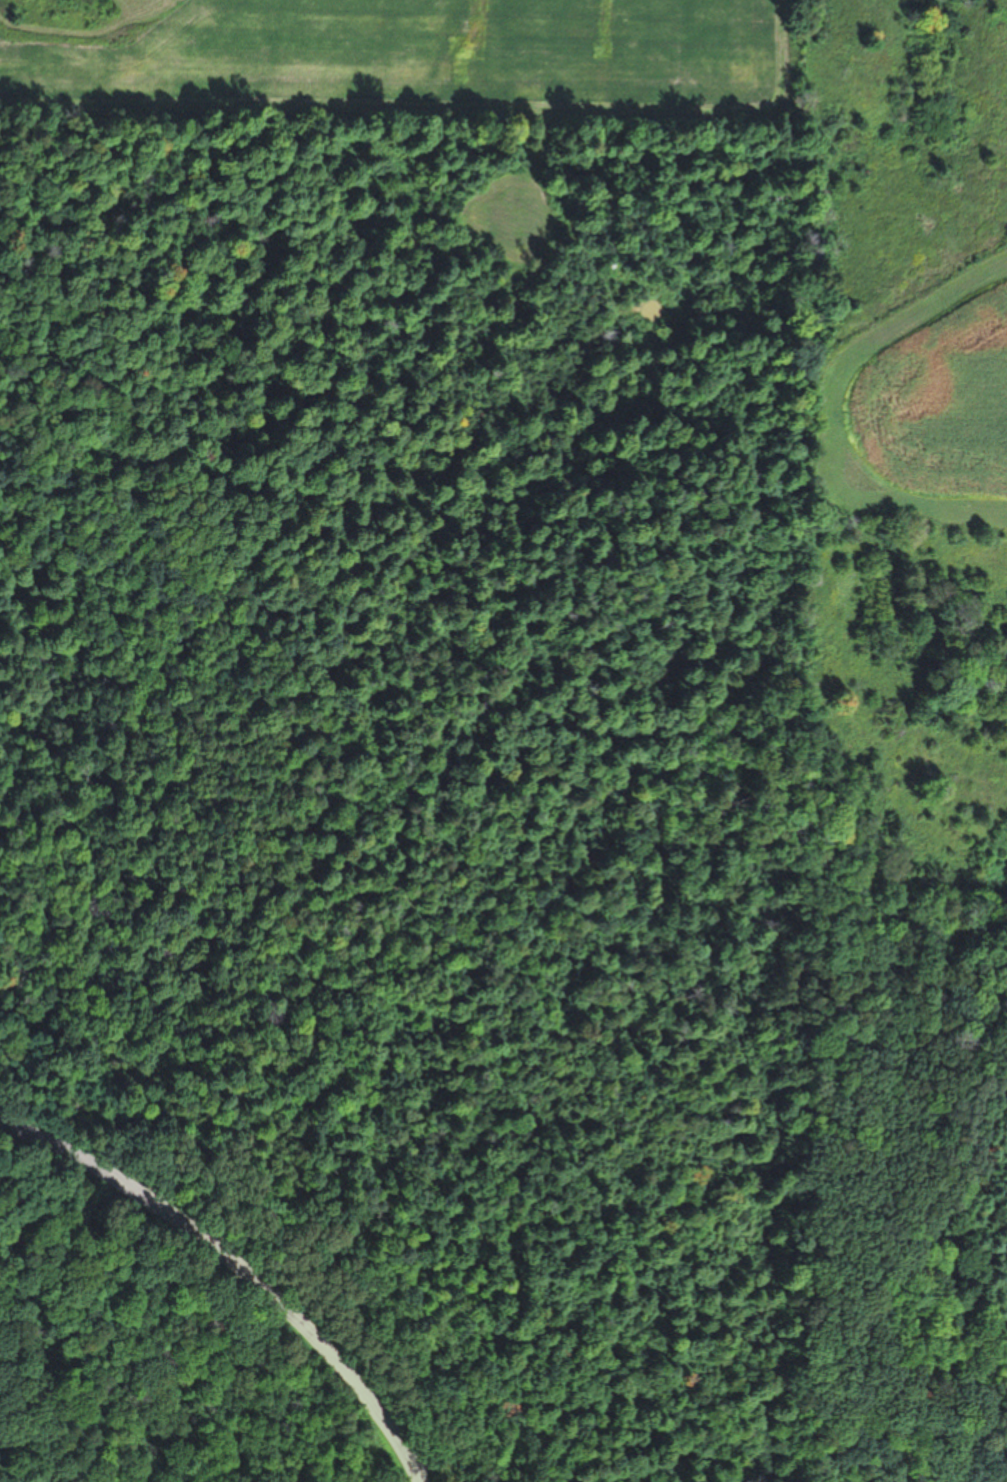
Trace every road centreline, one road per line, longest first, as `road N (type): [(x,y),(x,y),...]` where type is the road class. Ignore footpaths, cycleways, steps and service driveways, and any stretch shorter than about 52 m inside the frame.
road 1 (residential): [(0,1120),(101,1168),(182,1219),(264,1287),(361,1387),(419,1481)]

